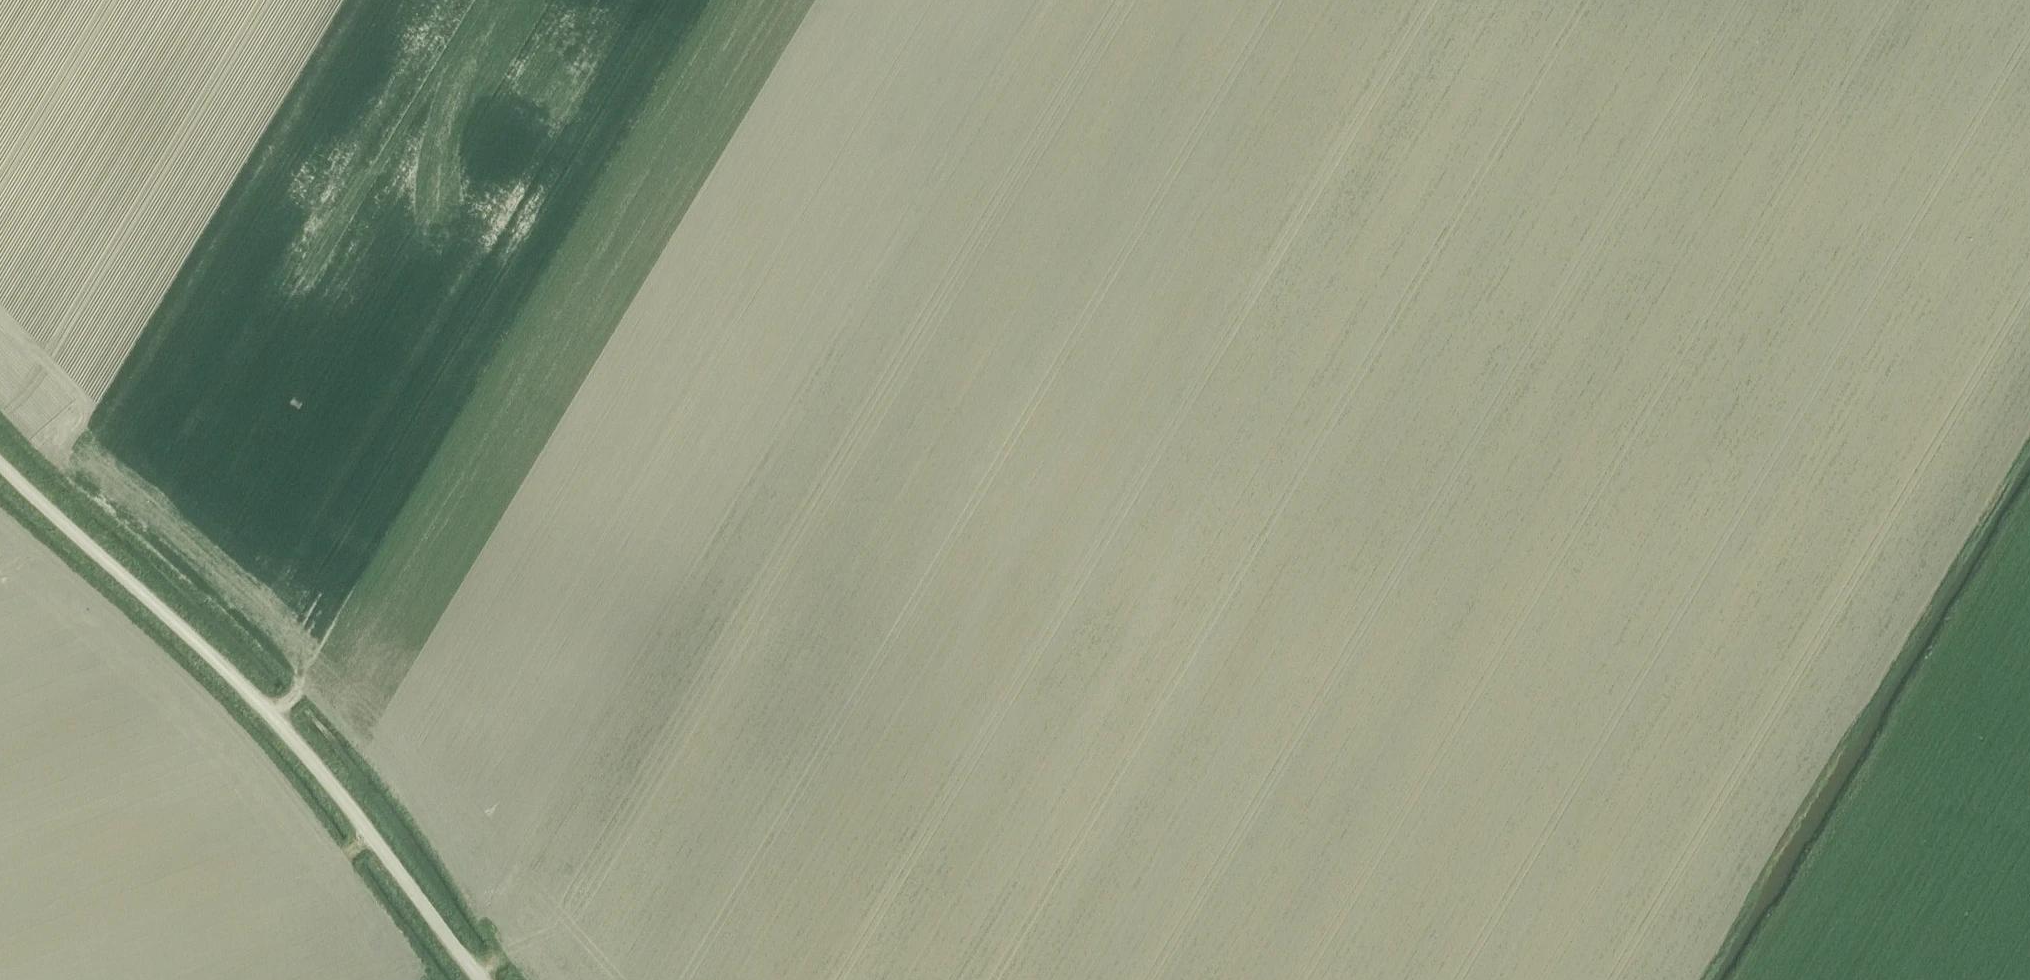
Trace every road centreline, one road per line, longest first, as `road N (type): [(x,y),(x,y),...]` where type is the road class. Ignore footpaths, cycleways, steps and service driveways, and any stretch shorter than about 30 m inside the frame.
road 1 (unclassified): [(495,979),(302,715),(0,427)]

